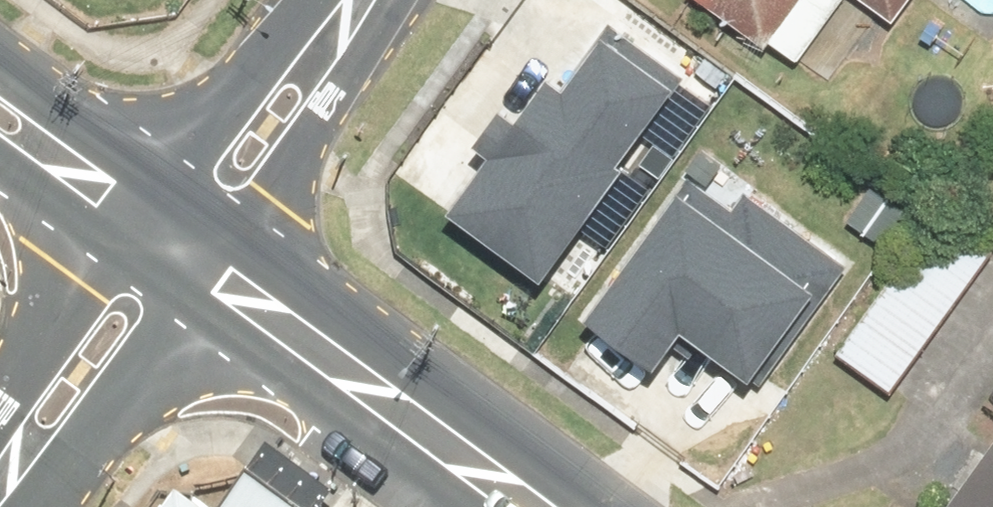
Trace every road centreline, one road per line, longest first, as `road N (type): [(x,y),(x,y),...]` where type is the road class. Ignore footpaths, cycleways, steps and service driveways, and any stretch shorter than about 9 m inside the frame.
road 1 (residential): [(393,0),(381,42),(242,252)]
road 2 (residential): [(203,306),(58,506)]
road 3 (residential): [(159,190),(316,0)]
road 4 (secondary): [(242,252),(355,345),(384,399)]
road 5 (secondary): [(384,399),(313,378),(203,306)]
road 6 (residential): [(0,409),(118,246)]
road 7 (secondary): [(0,79),(159,190)]
road 8 (secondary): [(384,399),(529,506)]
road 9 (secondary): [(118,246),(0,159)]

